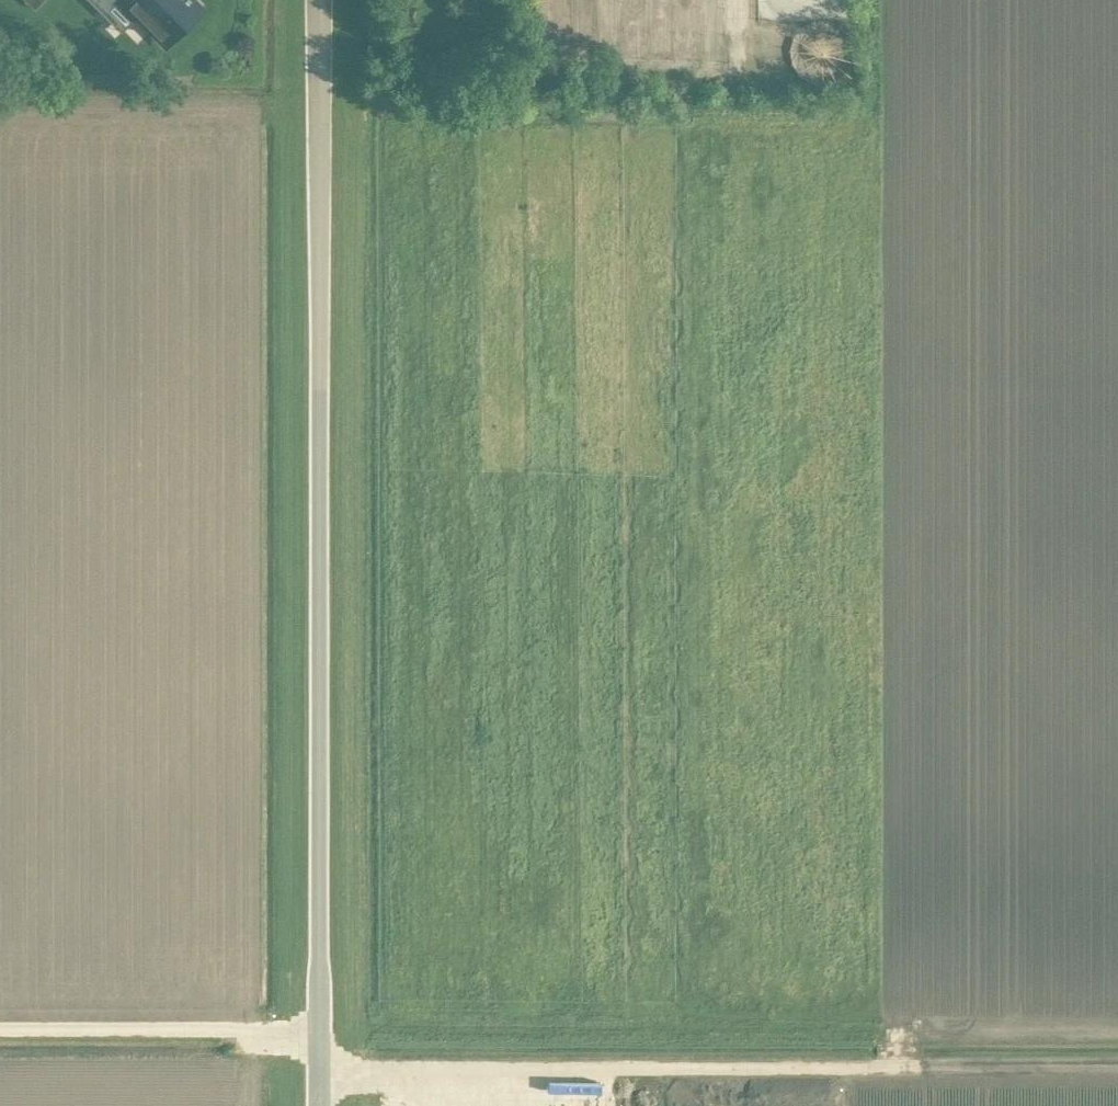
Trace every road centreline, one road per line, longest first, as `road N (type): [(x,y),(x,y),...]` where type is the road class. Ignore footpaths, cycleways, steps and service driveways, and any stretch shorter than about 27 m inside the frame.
road 1 (unclassified): [(322,1105),(321,0)]
road 2 (track): [(322,1030),(0,1031)]

